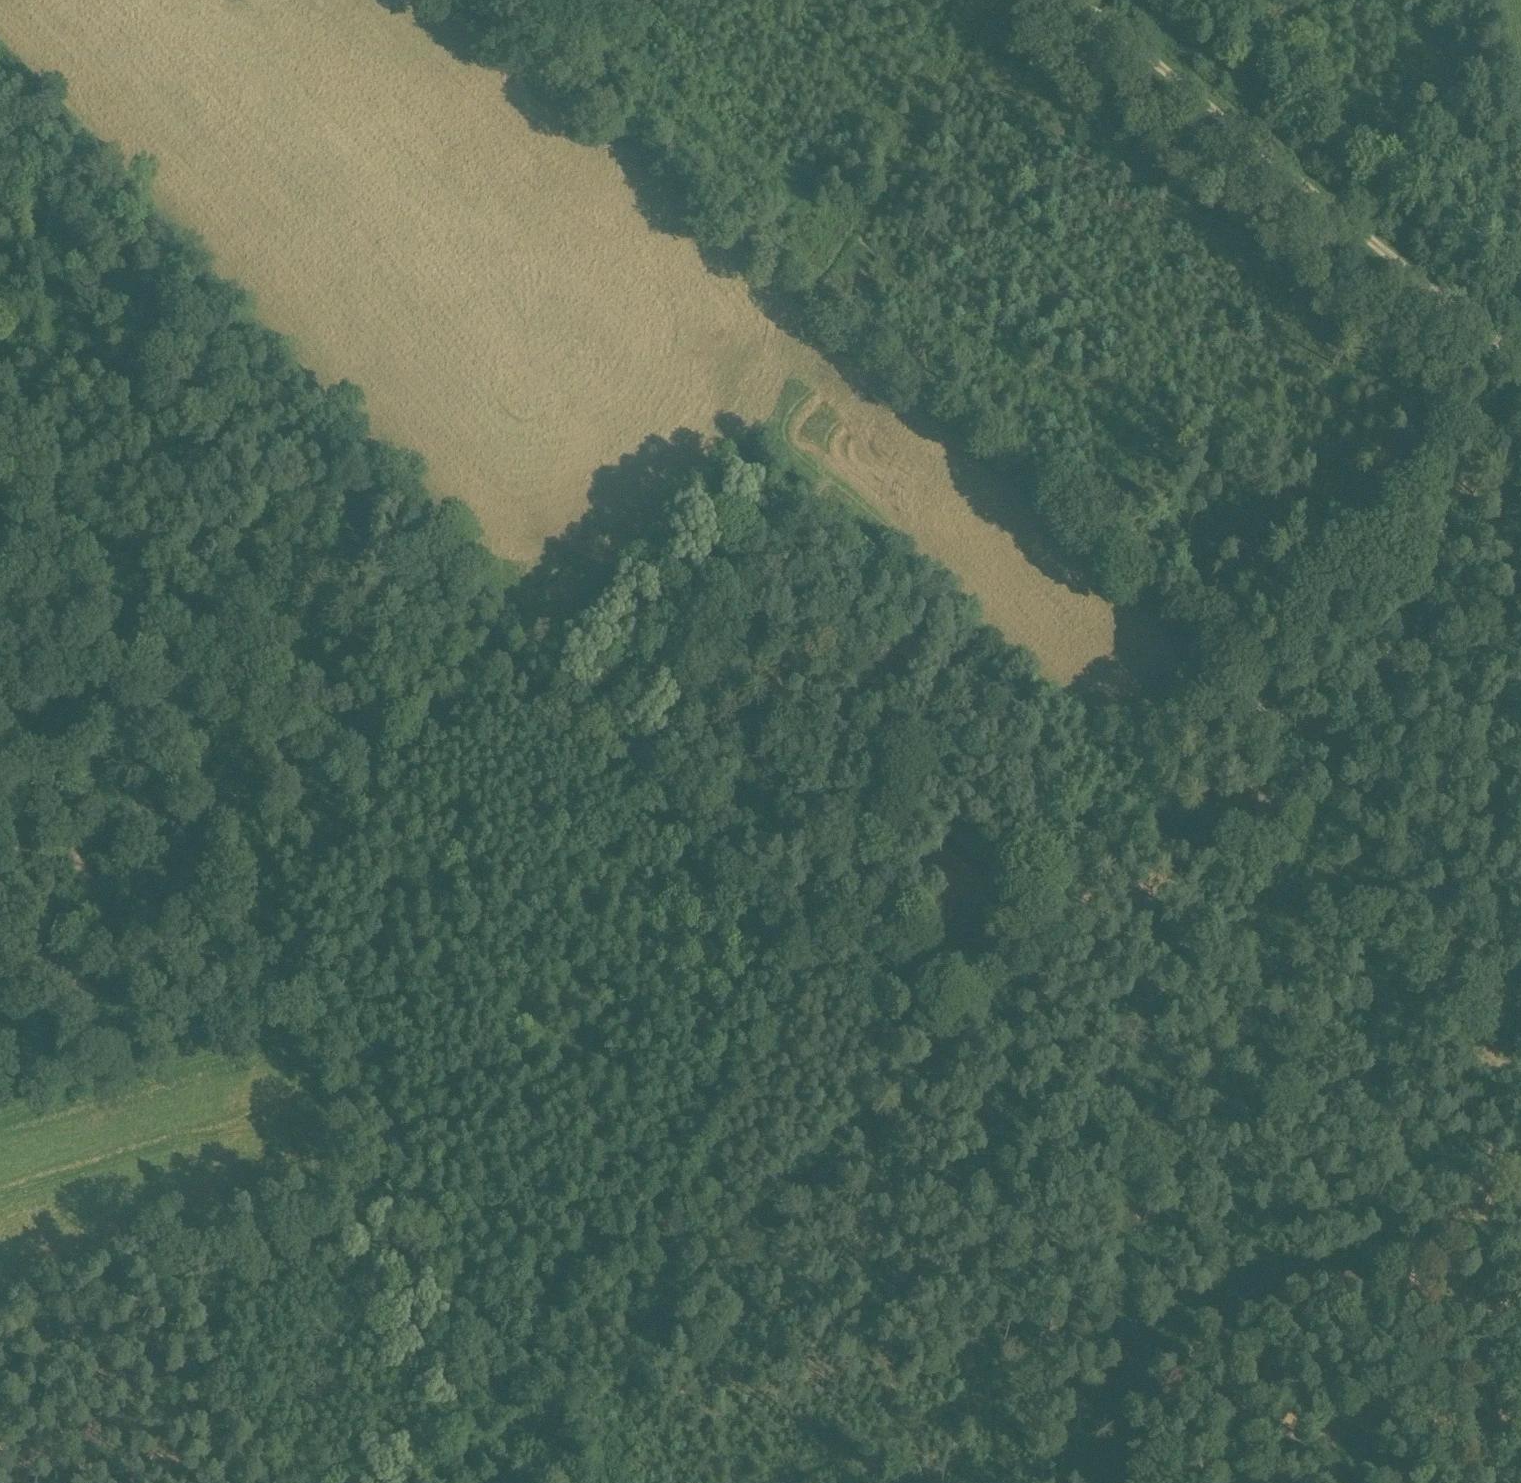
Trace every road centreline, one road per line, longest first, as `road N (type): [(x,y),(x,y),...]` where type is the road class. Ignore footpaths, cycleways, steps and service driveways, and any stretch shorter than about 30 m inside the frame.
road 1 (track): [(1085,0),(1520,370)]

